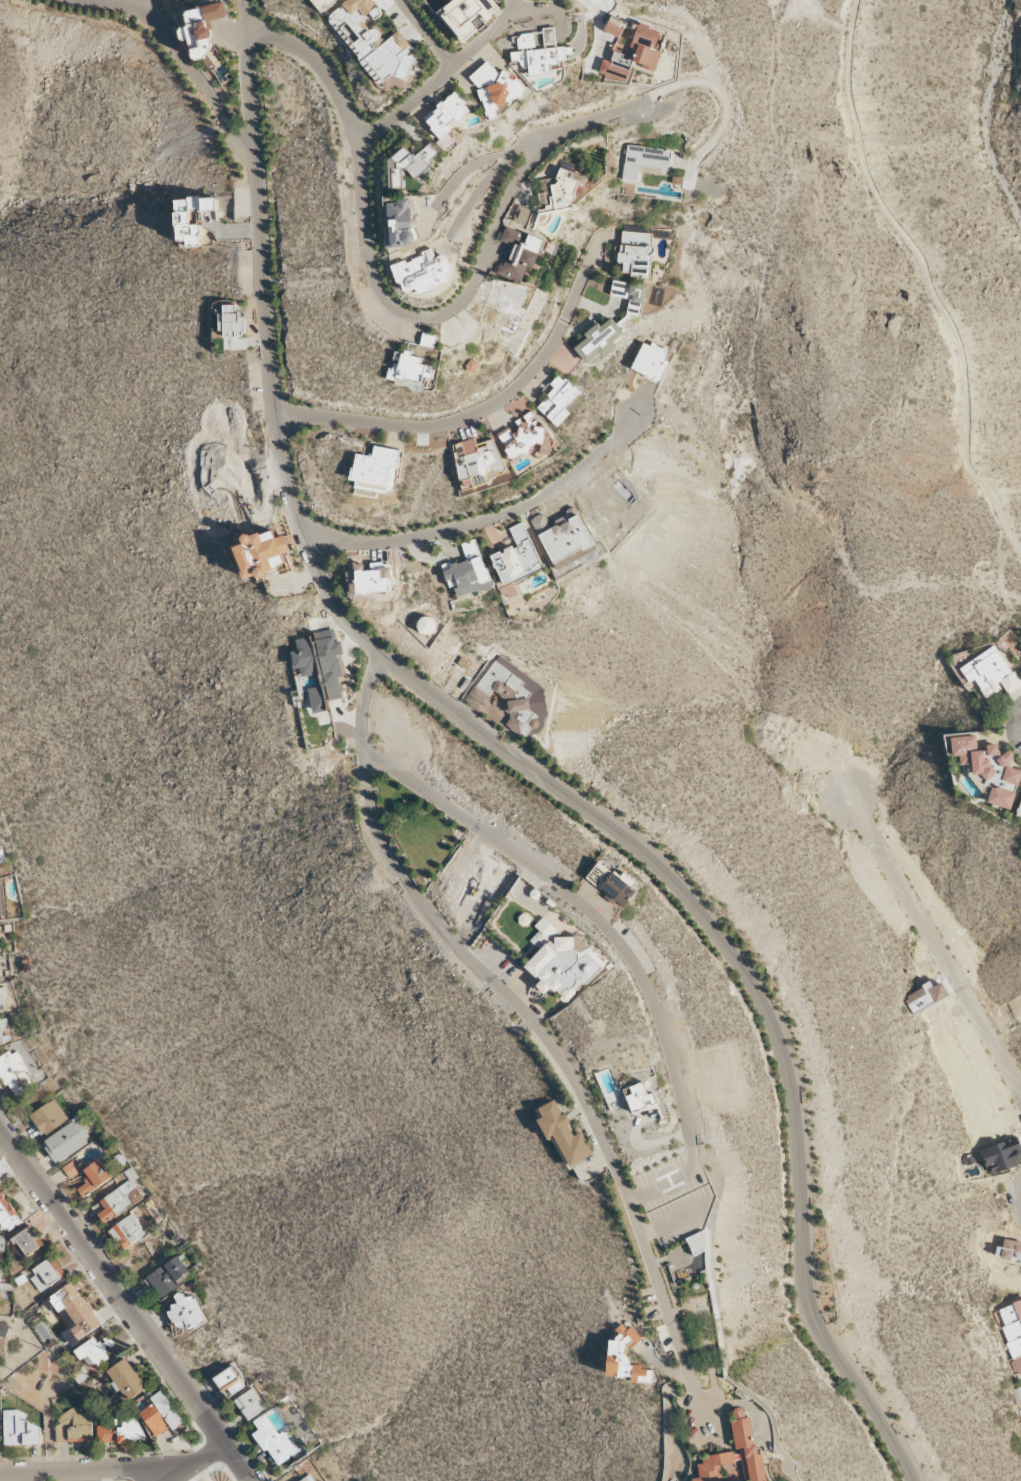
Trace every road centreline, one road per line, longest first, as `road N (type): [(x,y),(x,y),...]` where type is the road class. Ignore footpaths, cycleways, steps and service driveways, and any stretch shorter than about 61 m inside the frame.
road 1 (residential): [(917,1480),(812,1316),(794,1087),(761,994),(701,910),(648,855),(383,657),(343,614),(315,564),(289,489),(275,396),(243,0)]
road 2 (residential): [(693,1387),(587,1099),(552,1042),(442,928),(380,831),(364,725),(383,657)]
road 3 (residential): [(248,30),(302,48),(337,86),(361,141),(369,237),(383,291),(400,310),(425,318),(466,299),(537,154),(568,131),(641,102)]
road 4 (residential): [(693,1141),(659,1013),(608,927),(480,829),(365,760)]
road 5 (residential): [(250,1480),(0,1129)]
road 6 (residential): [(278,416),(406,427),(480,413),(541,363),(585,269)]
road 7 (residential): [(305,540),(383,543),(506,516),(553,493),(618,443),(640,415)]
road 8 (residential): [(1020,1089),(848,797)]
road 9 (residential): [(361,141),(455,66),(514,2)]
road 10 (residential): [(258,153),(224,119),(142,0)]
road 11 (residential): [(0,1474),(174,1471)]

